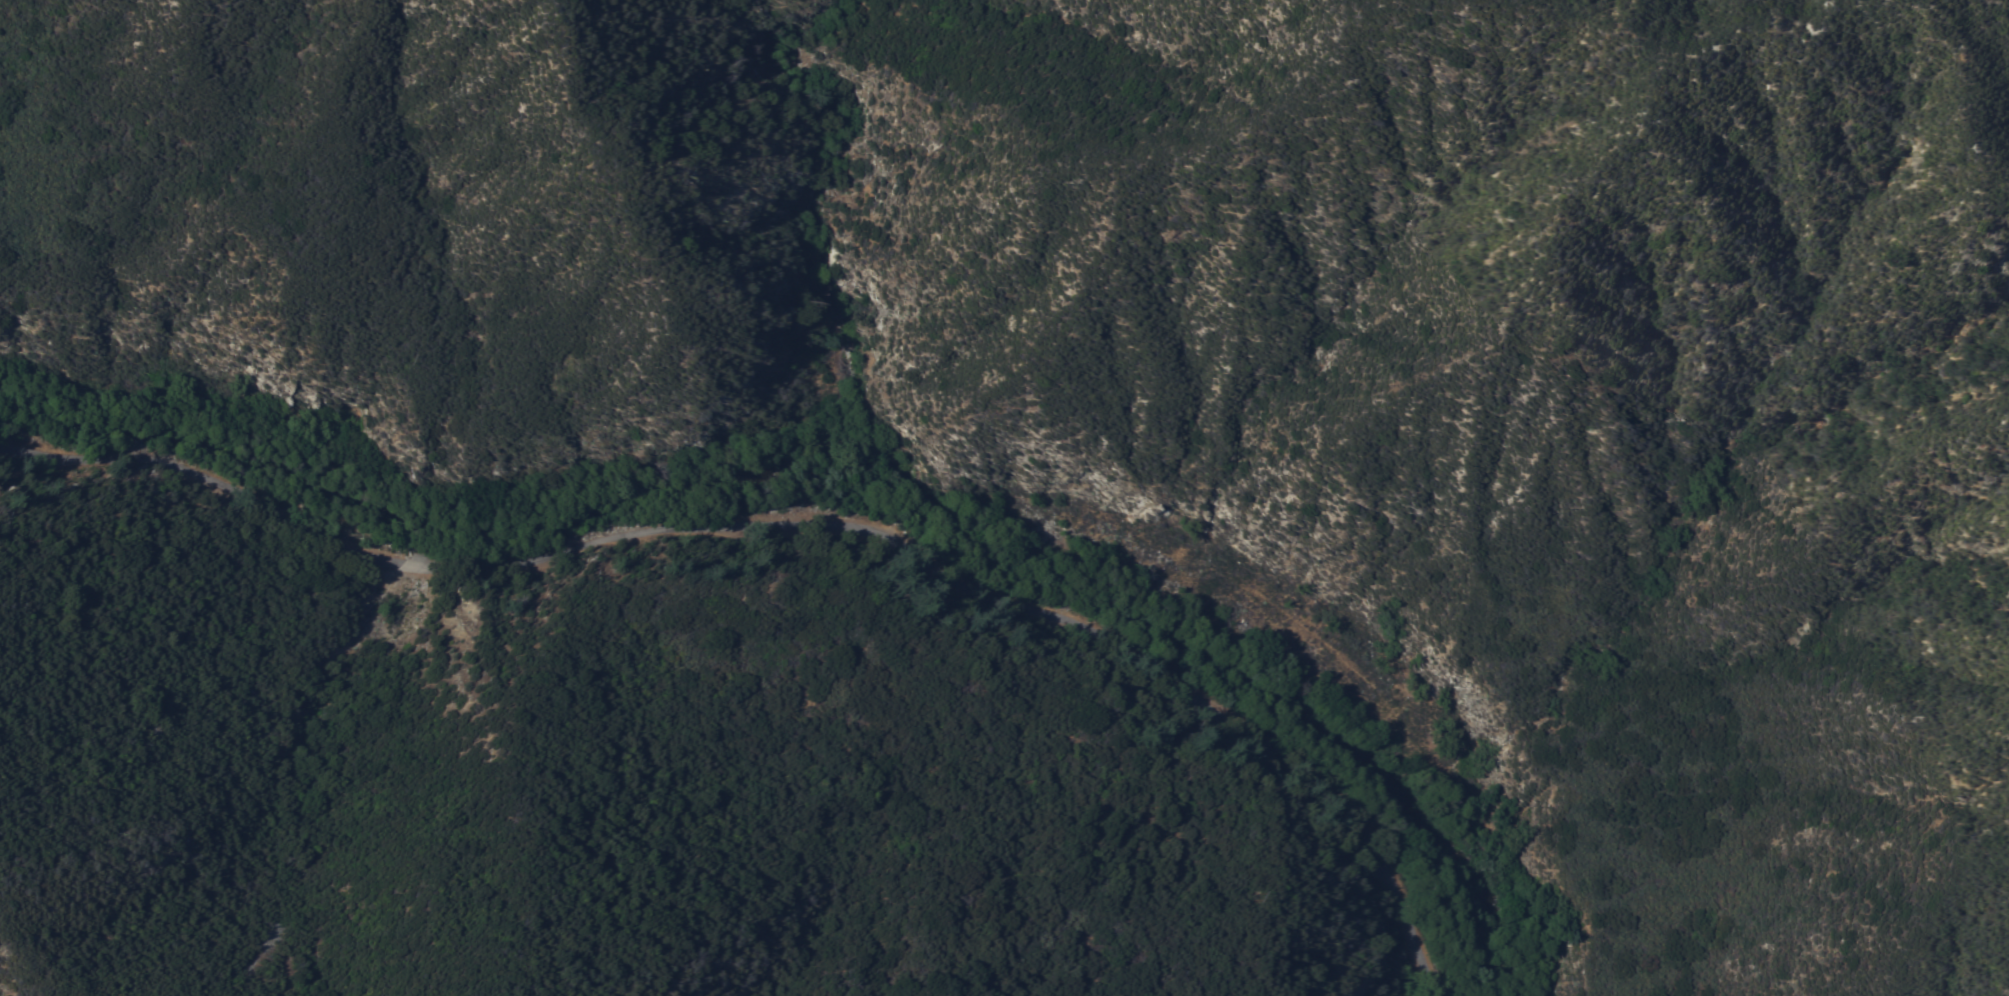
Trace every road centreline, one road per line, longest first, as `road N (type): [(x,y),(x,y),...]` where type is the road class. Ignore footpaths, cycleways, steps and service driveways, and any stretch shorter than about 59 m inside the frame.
road 1 (residential): [(1437,995),(1387,868),(1338,788),(1116,635),(975,587),(881,531),(684,523),(478,566),(414,561),(313,530),(244,489),(171,461),(0,442)]

